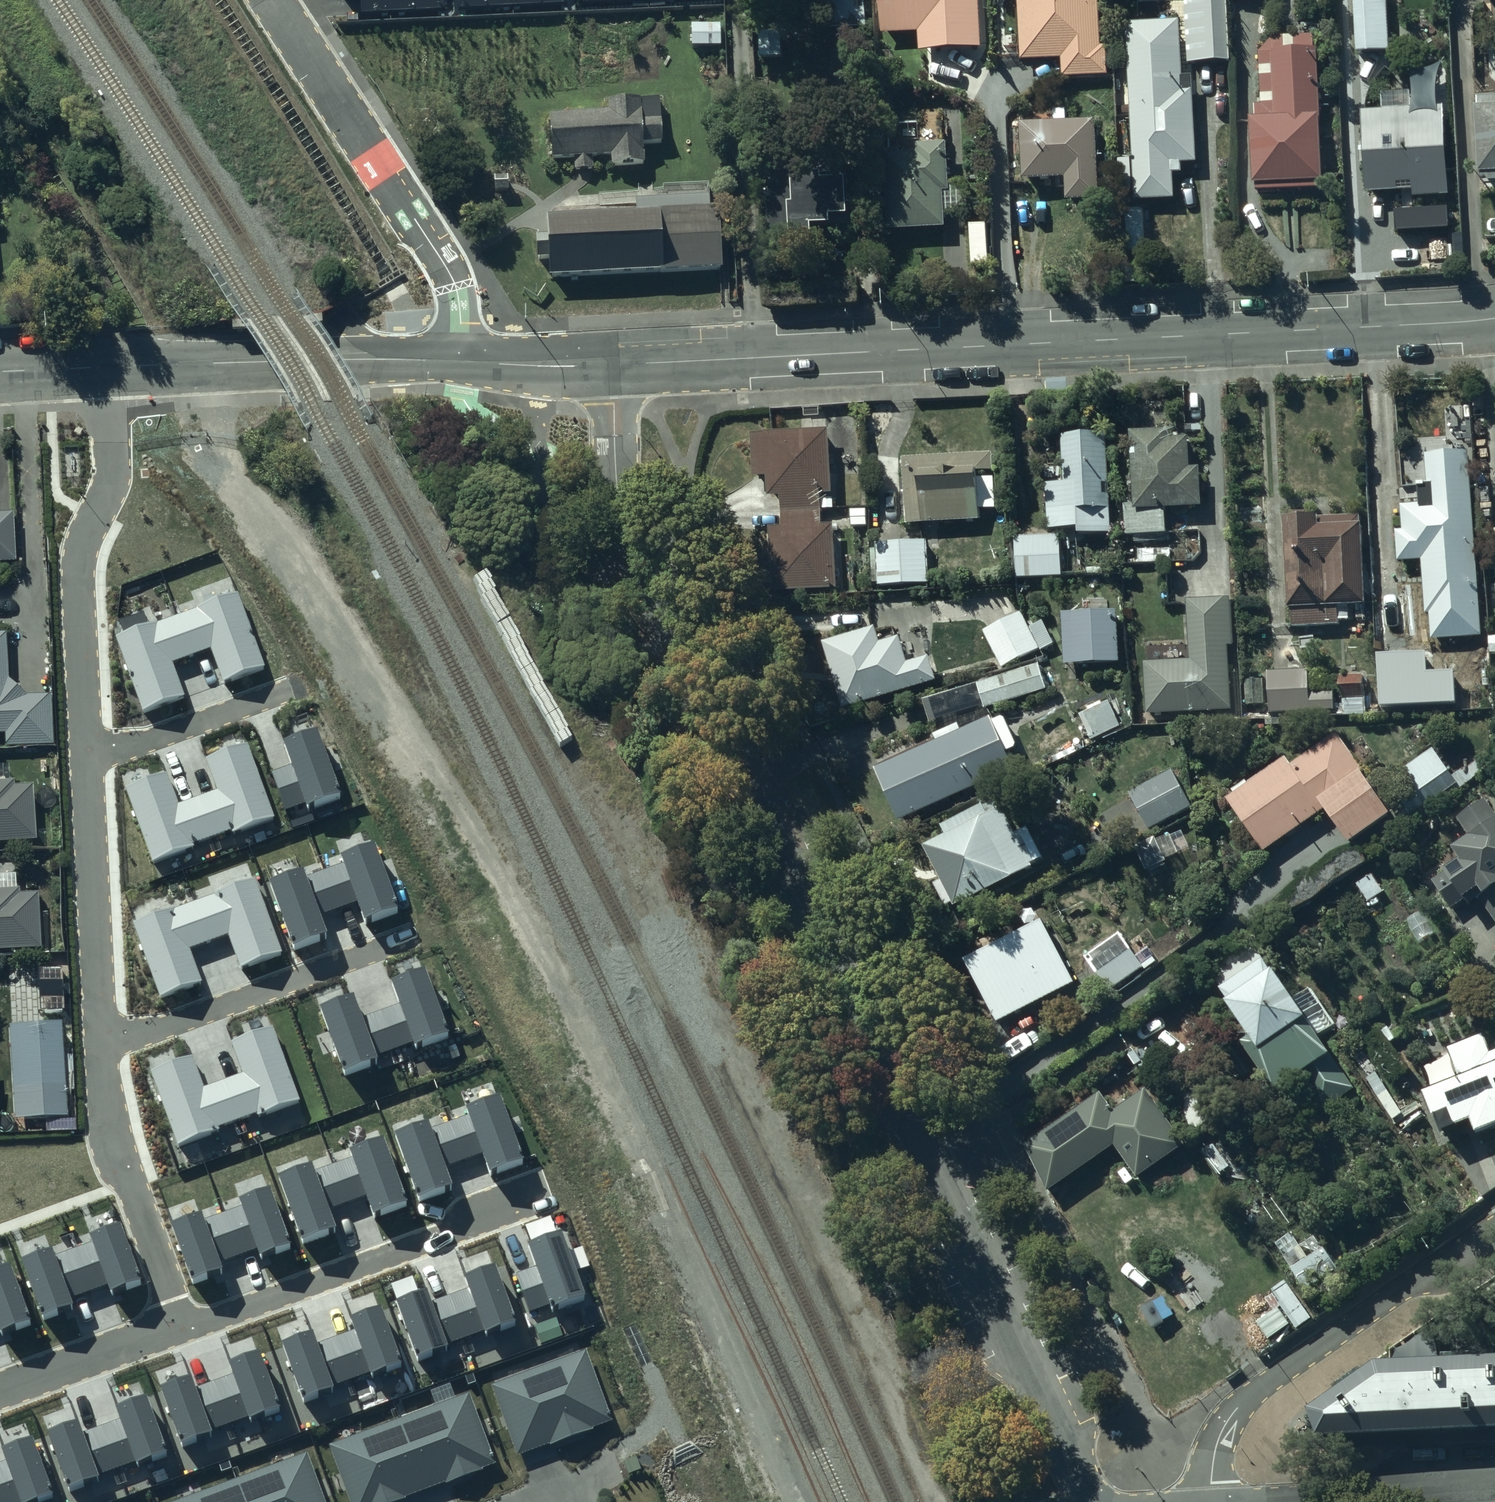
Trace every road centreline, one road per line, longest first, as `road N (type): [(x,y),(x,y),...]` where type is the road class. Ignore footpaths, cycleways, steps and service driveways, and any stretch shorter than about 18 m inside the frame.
road 1 (residential): [(613,366),(614,482),(639,559),(1092,1501)]
road 2 (tertiary): [(1494,319),(613,366)]
road 3 (residential): [(1210,1501),(1217,1444),(1248,1397),(1494,1228)]
road 4 (residential): [(275,0),(452,278),(461,360)]
road 5 (residential): [(110,367),(110,490),(82,556),(89,759)]
road 6 (residential): [(549,1194),(184,1328)]
road 7 (tertiary): [(461,360),(364,353),(110,367)]
road 8 (residential): [(415,936),(103,1046)]
road 9 (residential): [(103,1046),(118,1155),(184,1328)]
road 10 (residential): [(89,759),(103,1046)]
road 11 (residential): [(1494,1487),(1270,1501)]
road 12 (residential): [(291,689),(89,759)]
road 13 (residential): [(184,1328),(0,1392)]
road 14 (tertiary): [(613,366),(461,360)]

